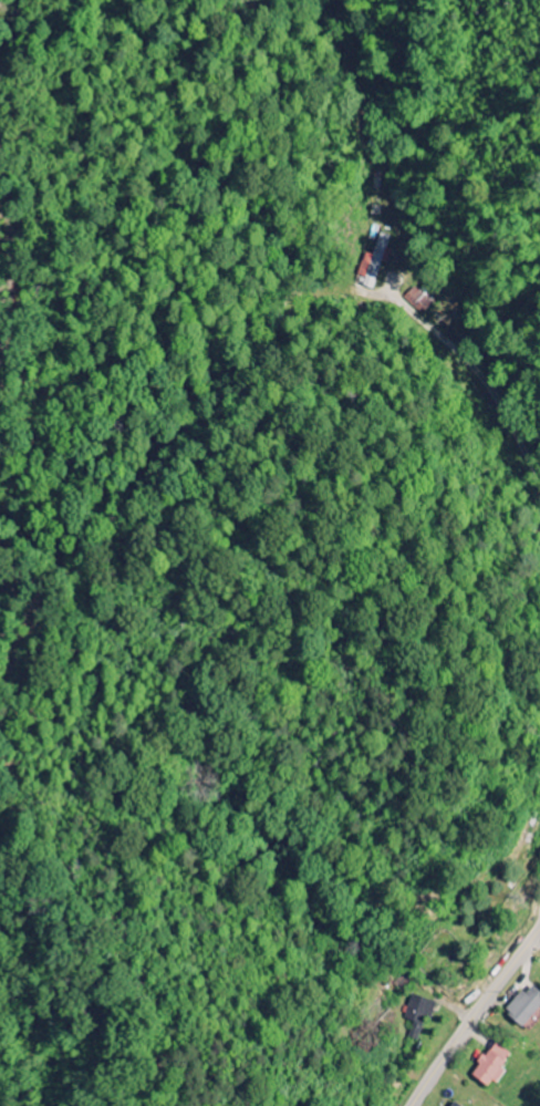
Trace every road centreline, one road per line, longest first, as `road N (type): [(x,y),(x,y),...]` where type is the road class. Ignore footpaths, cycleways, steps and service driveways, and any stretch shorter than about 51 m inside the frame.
road 1 (tertiary): [(412,1105),(539,928)]

